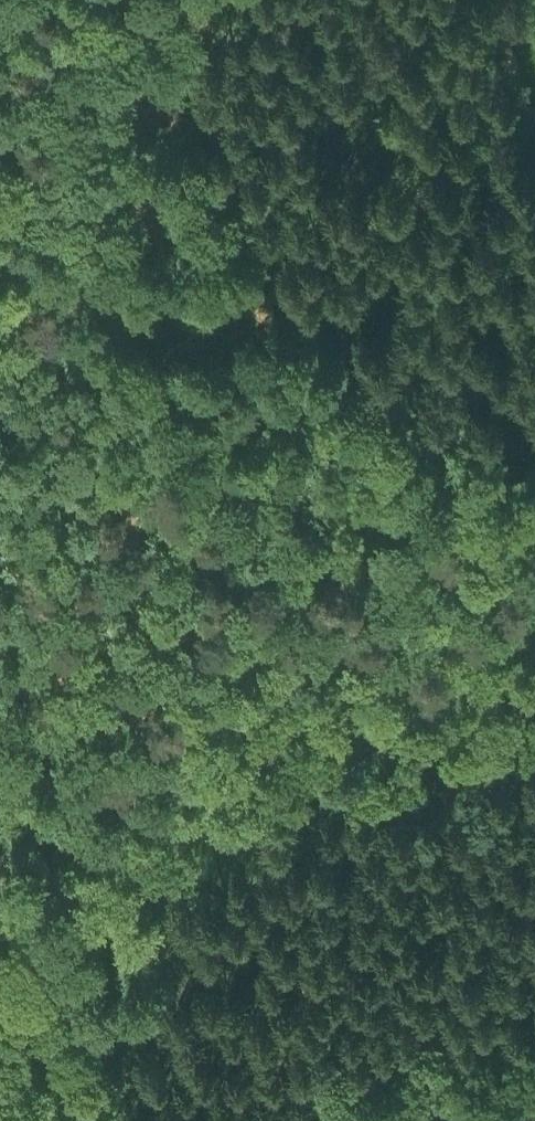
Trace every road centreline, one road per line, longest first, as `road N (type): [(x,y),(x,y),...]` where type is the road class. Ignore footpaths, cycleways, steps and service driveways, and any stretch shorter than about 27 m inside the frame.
road 1 (track): [(0,848),(84,847),(146,836),(449,734),(534,694)]
road 2 (track): [(534,139),(482,0)]

